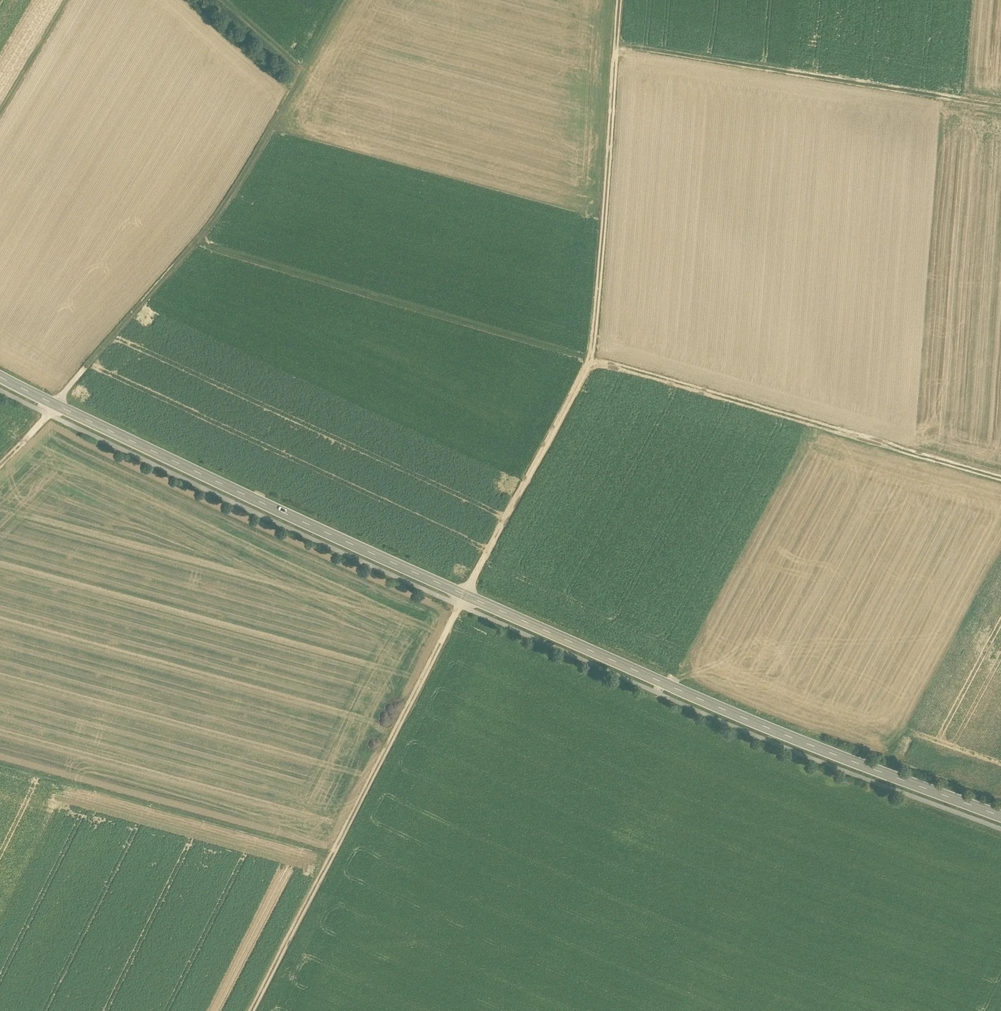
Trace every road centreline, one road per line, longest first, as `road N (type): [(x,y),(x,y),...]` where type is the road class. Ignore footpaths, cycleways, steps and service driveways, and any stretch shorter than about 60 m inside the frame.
road 1 (track): [(250,1010),(590,358),(619,0)]
road 2 (tertiary): [(1000,817),(717,707),(259,504),(0,375)]
road 3 (track): [(1000,478),(196,242)]
road 4 (track): [(343,0),(220,210),(0,464)]
road 5 (track): [(615,44),(1000,106)]
road 6 (track): [(331,855),(0,764)]
road 7 (track): [(66,0),(0,112)]

